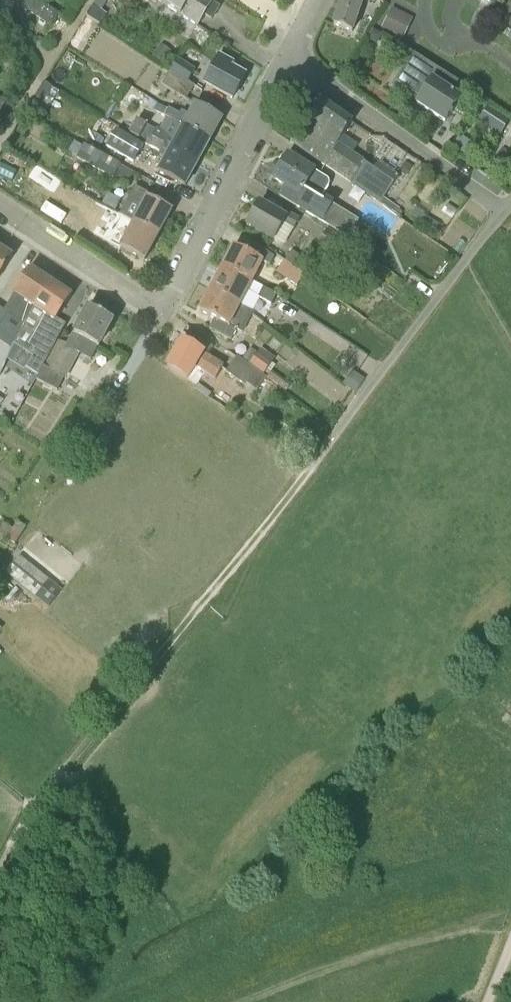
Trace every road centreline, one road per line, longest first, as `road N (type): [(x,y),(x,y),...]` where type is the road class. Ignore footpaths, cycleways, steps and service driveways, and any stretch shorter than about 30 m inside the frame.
road 1 (unclassified): [(0,877),(502,212)]
road 2 (residential): [(0,205),(156,301),(171,299),(290,58)]
road 3 (residential): [(502,212),(290,58)]

